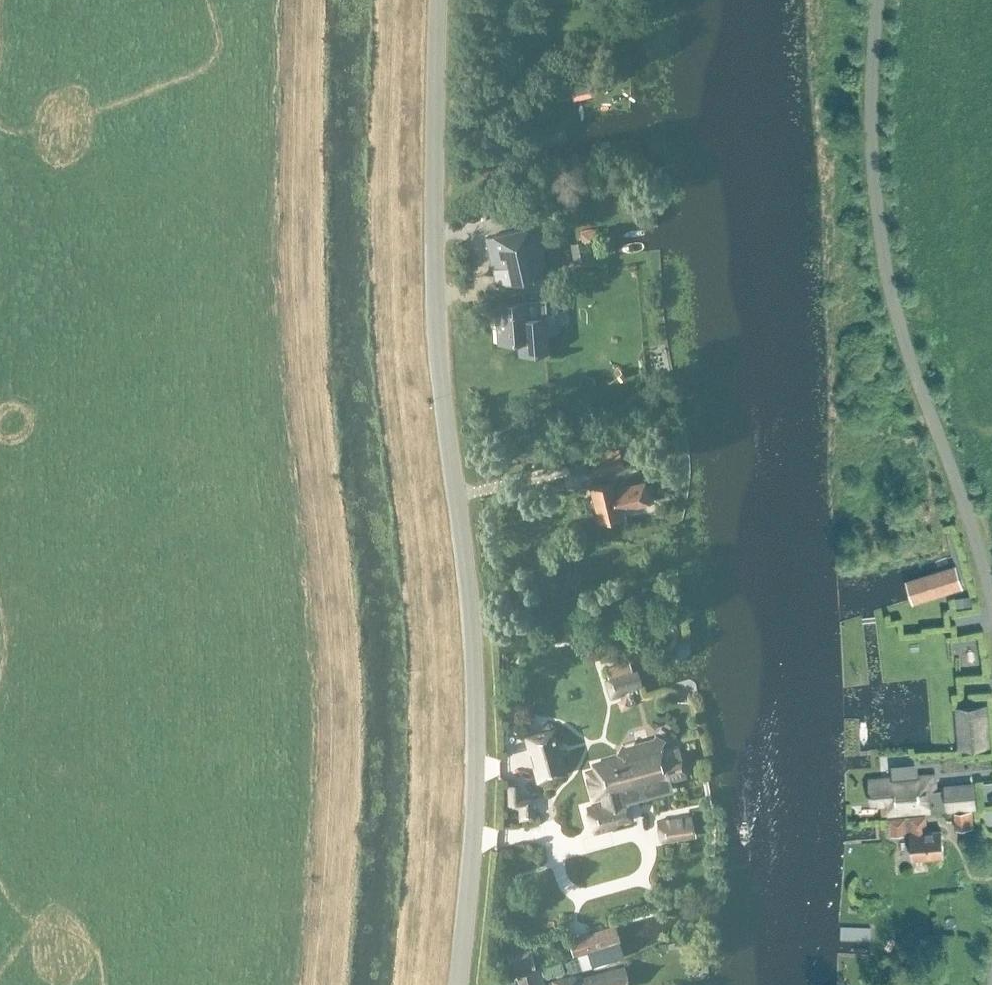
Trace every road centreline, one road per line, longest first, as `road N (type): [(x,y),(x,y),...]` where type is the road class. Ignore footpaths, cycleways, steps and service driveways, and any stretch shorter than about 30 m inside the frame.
road 1 (tertiary): [(458,984),(476,743),(436,278),(436,0)]
road 2 (unclassified): [(991,622),(977,544),(872,194),(868,113),(879,0)]

